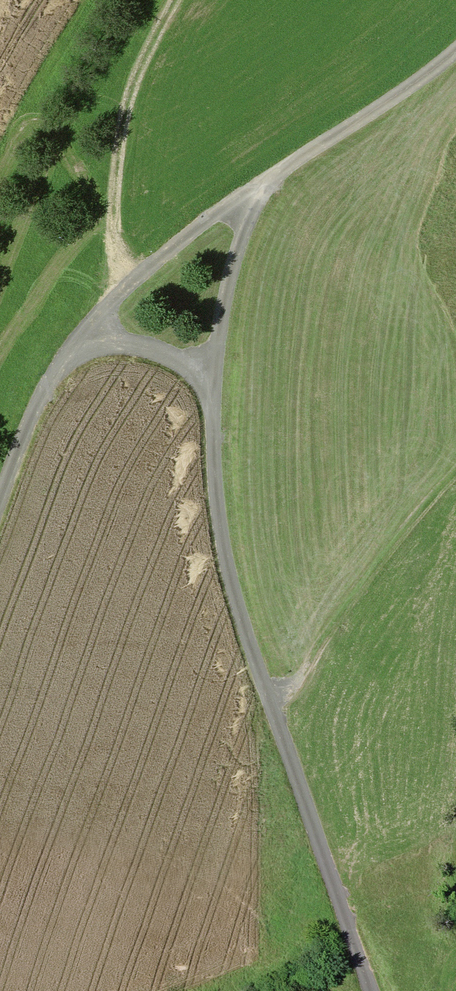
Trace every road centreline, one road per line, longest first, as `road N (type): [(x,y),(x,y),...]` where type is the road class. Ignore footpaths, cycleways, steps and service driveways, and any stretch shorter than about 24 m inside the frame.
road 1 (residential): [(0,500),(41,397),(79,352),(133,346),(188,366),(208,390),(228,570),(274,704)]
road 2 (residential): [(375,990),(274,704)]
road 3 (track): [(128,287),(113,231),(122,122),(174,0)]
road 4 (track): [(274,704),(313,671),(324,639),(455,474)]
road 5 (track): [(205,380),(256,190)]

